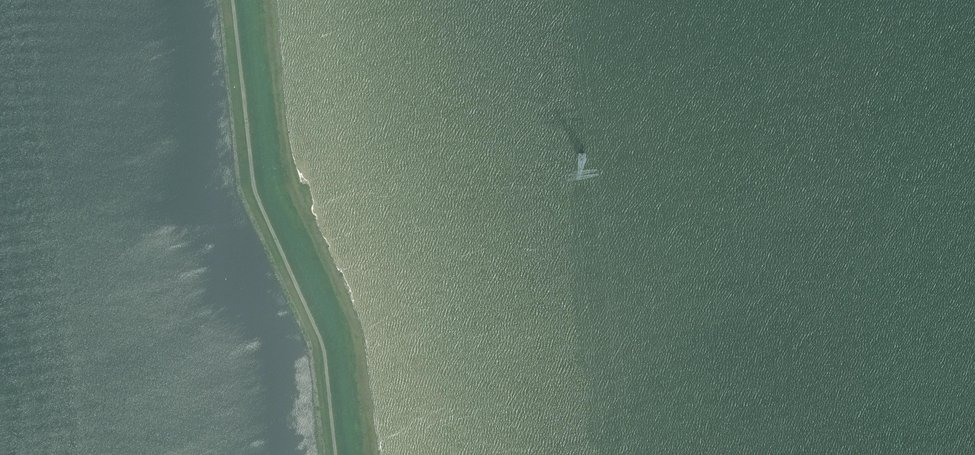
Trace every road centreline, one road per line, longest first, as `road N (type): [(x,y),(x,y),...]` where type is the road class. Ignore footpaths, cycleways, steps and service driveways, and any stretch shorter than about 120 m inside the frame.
road 1 (unclassified): [(337,454),(323,344),(254,189),(233,0)]

